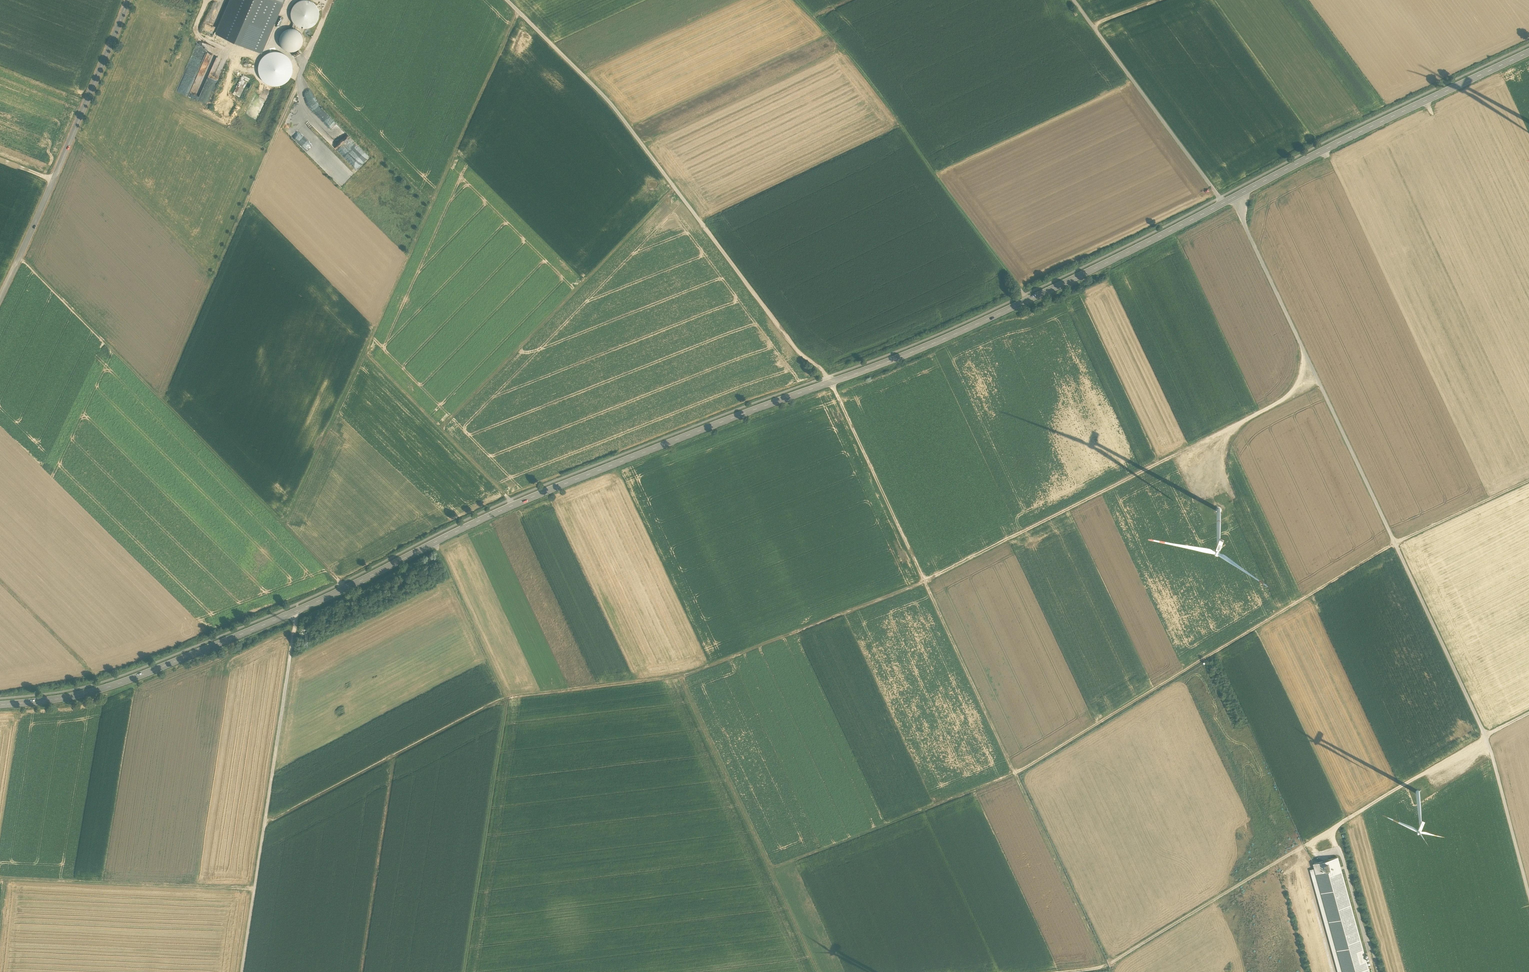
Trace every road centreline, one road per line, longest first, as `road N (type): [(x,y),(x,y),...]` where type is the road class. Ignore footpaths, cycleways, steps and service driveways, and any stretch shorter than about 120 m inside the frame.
road 1 (secondary): [(0,707),(88,695),(158,671),(514,505),(915,351),(1528,51)]
road 2 (track): [(505,0),(609,101),(799,354),(827,375),(1105,966),(1307,844)]
road 3 (track): [(1528,480),(1395,543),(1015,774),(772,870),(681,677)]
road 4 (track): [(506,697),(681,677),(924,581),(1318,382)]
road 5 (track): [(519,14),(285,527)]
road 6 (track): [(18,260),(342,589)]
road 7 (track): [(334,0),(161,402)]
road 8 (track): [(793,0),(874,90),(1027,300)]
road 9 (track): [(439,430),(678,192)]
road 10 (tertiary): [(0,299),(128,0)]
road 11 (track): [(506,697),(464,971)]
road 12 (track): [(506,697),(265,822)]
road 13 (track): [(254,889),(0,880)]
road 14 (track): [(1074,0),(1223,203)]
road 15 (track): [(365,351),(514,505)]
road 16 (track): [(293,612),(265,822)]
road 17 (track): [(434,543),(506,697)]
road 18 (track): [(1485,735),(1528,886)]
road 19 (track): [(265,822),(242,971)]
road 20 (track): [(1379,971),(1332,828)]

